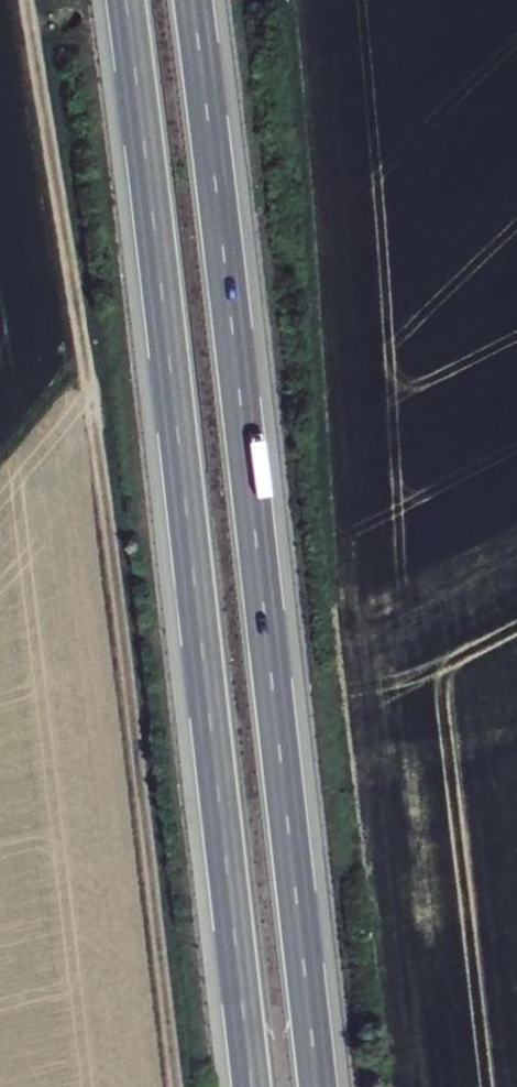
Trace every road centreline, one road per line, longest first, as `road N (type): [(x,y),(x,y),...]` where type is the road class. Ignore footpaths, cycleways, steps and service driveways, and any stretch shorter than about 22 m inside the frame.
road 1 (track): [(22,0),(83,368),(159,1086)]
road 2 (trunk): [(317,1086),(190,0)]
road 3 (trunk): [(125,0),(251,1086)]

